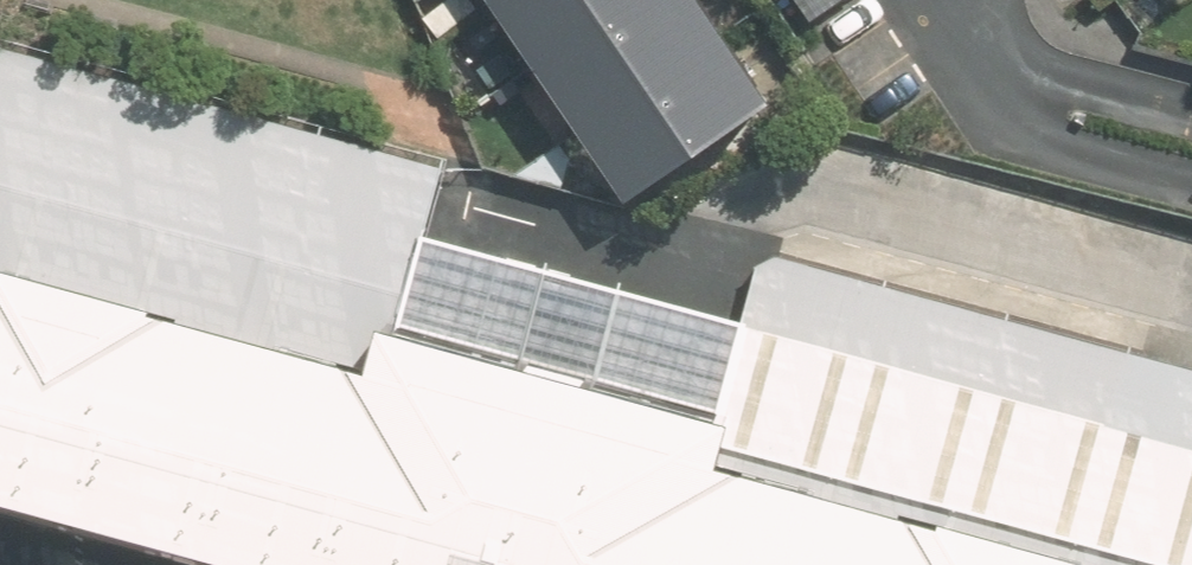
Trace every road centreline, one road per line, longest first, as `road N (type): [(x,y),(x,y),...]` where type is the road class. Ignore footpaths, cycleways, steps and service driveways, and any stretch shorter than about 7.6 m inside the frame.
road 1 (residential): [(1191,171),(1074,138),(1044,111),(1006,39)]
road 2 (residential): [(1006,39),(1106,82),(1191,101)]

